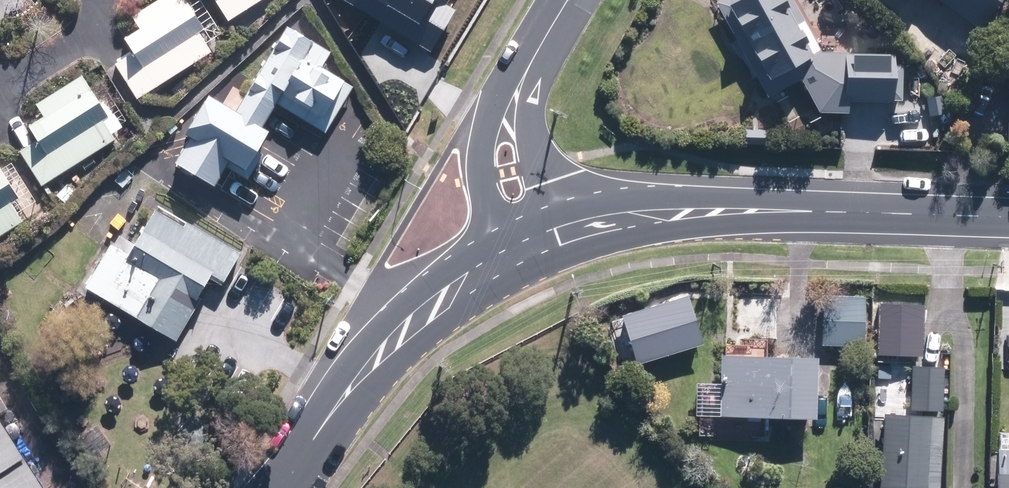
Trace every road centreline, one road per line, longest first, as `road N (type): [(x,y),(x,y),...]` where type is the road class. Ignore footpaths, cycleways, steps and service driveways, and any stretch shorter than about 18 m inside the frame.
road 1 (tertiary): [(1008,220),(709,211),(574,232)]
road 2 (tertiary): [(502,261),(384,351),(287,487)]
road 3 (residential): [(502,261),(482,182),(485,126),(517,70),(559,21)]
road 4 (residential): [(559,21),(530,117),(540,168),(574,232)]
road 5 (residential): [(105,0),(105,14),(80,51),(49,68),(0,66)]

